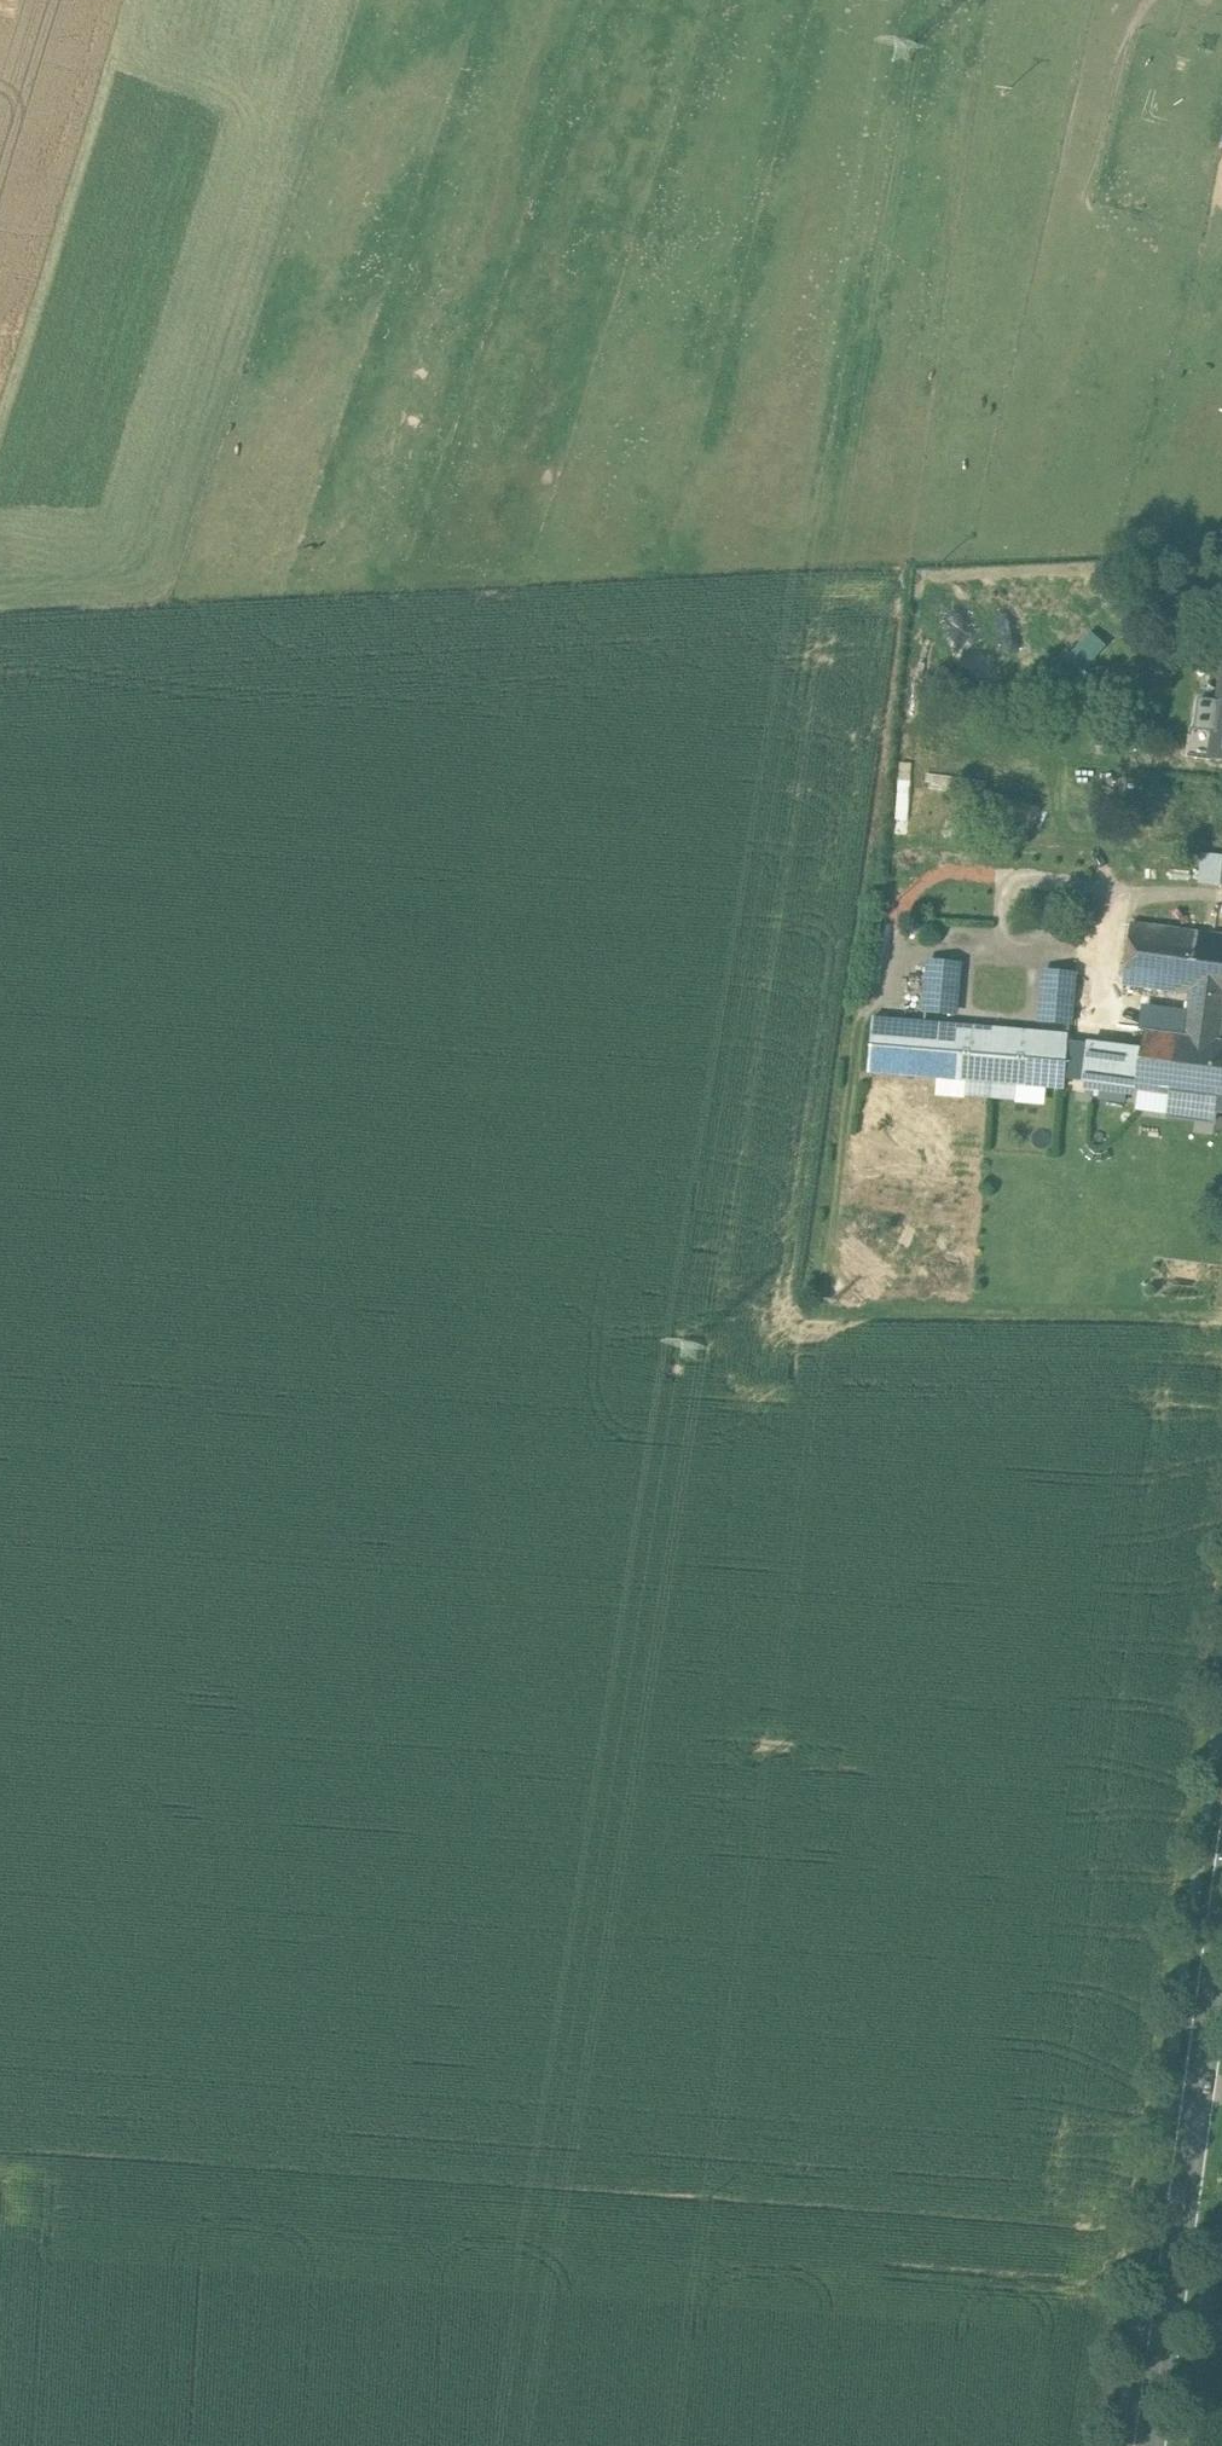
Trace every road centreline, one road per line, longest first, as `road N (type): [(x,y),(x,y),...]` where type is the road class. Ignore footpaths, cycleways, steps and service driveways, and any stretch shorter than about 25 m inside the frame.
road 1 (tertiary): [(1151,2445),(1221,1926)]

